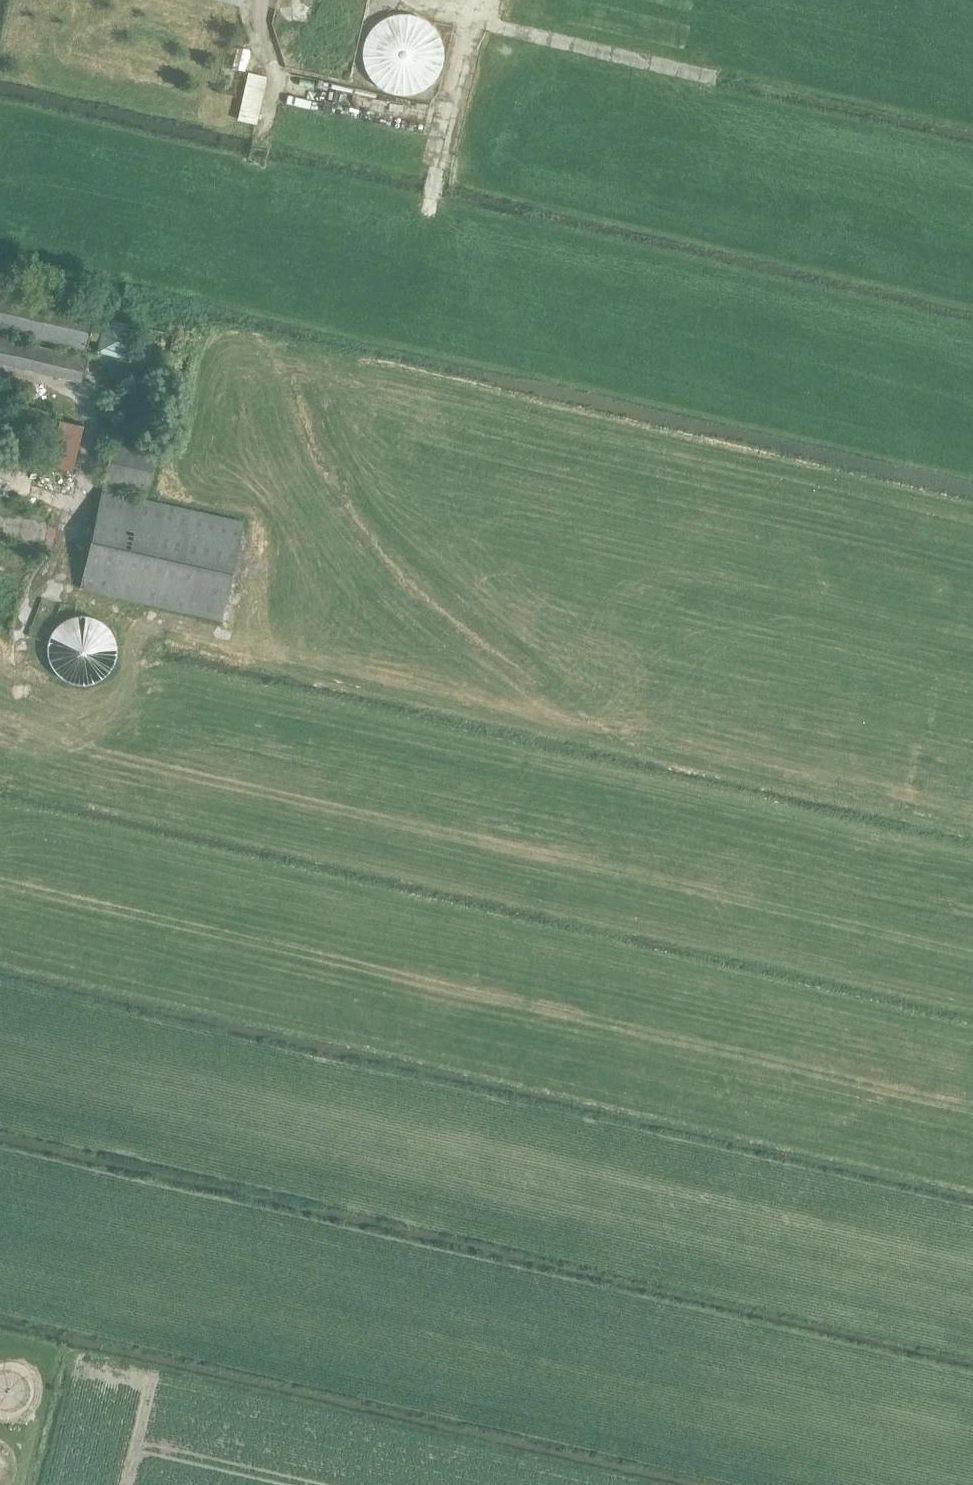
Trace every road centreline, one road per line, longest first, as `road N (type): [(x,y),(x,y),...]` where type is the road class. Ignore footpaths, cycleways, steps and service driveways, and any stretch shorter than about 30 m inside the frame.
road 1 (track): [(16,689),(972,893)]
road 2 (track): [(714,77),(469,20),(430,198)]
road 3 (track): [(16,689),(92,449),(90,397),(0,368)]
road 4 (track): [(0,180),(205,234)]

